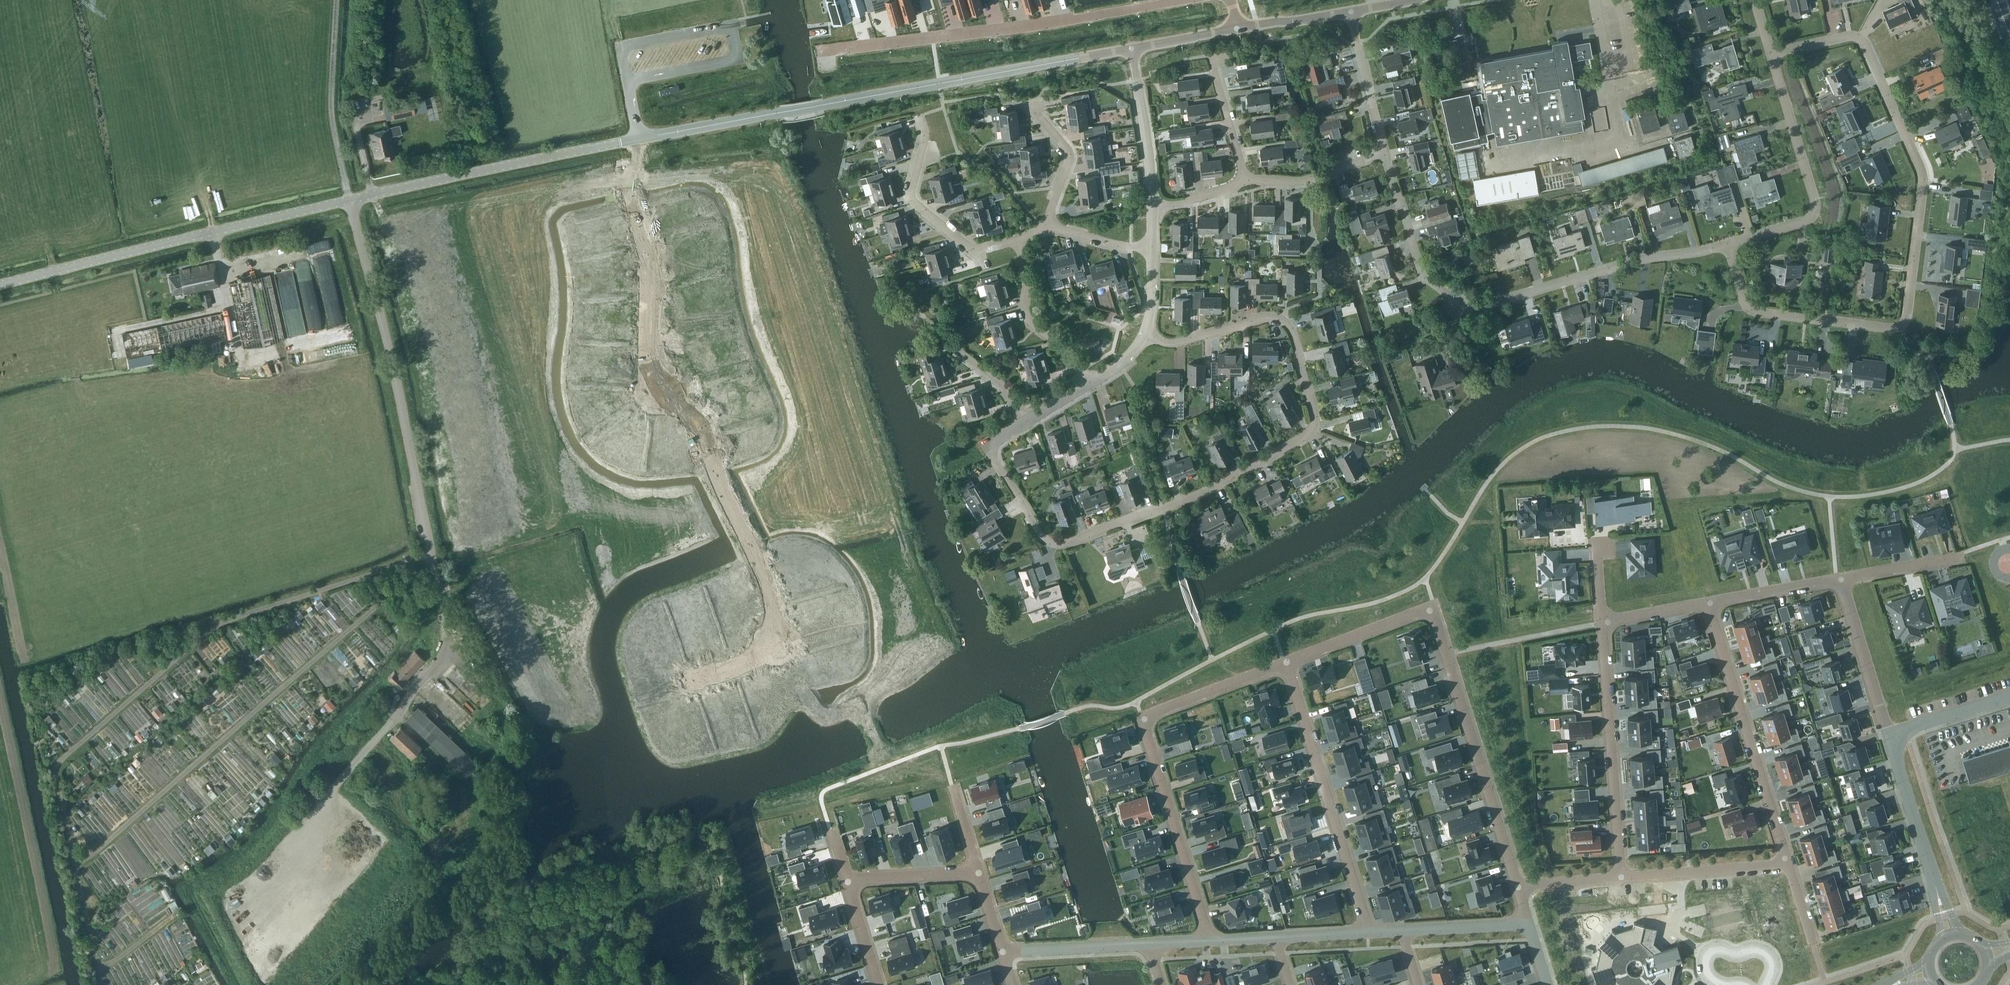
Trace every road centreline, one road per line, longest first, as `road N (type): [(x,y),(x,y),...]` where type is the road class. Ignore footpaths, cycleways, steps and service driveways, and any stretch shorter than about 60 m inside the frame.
road 1 (residential): [(985,445),(1038,533),(1064,544),(1193,497),(1312,430),(1311,400),(1283,321),(1257,318),(1175,343),(1143,336)]
road 2 (track): [(432,555),(215,626),(59,762),(100,984)]
road 3 (residential): [(688,681),(776,642),(774,606),(702,428),(656,391),(646,353),(645,252),(620,142)]
road 4 (tertiary): [(0,285),(620,142)]
road 5 (residential): [(1727,244),(1750,310),(1892,328),(1905,321),(1922,175),(1864,44),(1849,36),(1770,54)]
road 6 (tertiary): [(620,142),(1131,48)]
road 7 (track): [(74,861),(101,847),(380,603),(418,559)]
road 8 (residential): [(1727,244),(1468,308),(1423,275),(1384,153)]
road 9 (residential): [(1517,886),(1433,616),(1417,612),(1286,662)]
road 10 (residential): [(1286,662),(1141,717),(1212,941)]
road 11 (residential): [(1182,0),(820,52)]
road 12 (residential): [(1369,932),(1286,662)]
road 13 (residential): [(1710,604),(1788,864)]
road 14 (residential): [(1770,54),(1815,211),(1808,220),(1727,244)]
road 15 (residential): [(1622,877),(1602,622)]
road 16 (residential): [(920,116),(924,140),(913,201),(971,248),(1016,238)]
road 17 (residential): [(1088,384),(1066,351),(1027,318),(1028,279),(1016,238)]
road 18 (residential): [(1788,864),(1622,877)]
road 19 (residential): [(1889,736),(1839,580)]
road 20 (unclassified): [(1937,892),(1889,736)]
road 21 (unclassified): [(1152,204),(1131,48)]
road 22 (unclassified): [(1149,944),(1002,951)]
road 23 (residential): [(1384,153),(1350,11)]
road 24 (residential): [(1245,182),(1304,180),(1384,153)]
road 25 (residential): [(1046,228),(1069,154),(1031,108)]
road 26 (residential): [(978,873),(846,880)]
road 27 (residential): [(1245,182),(1212,55)]
road 28 (residential): [(1839,580),(1710,604)]
road 29 (unclassified): [(1889,736),(2009,697)]
road 30 (unclassified): [(1527,925),(1402,931)]
road 31 (residential): [(1961,557),(1839,580)]

